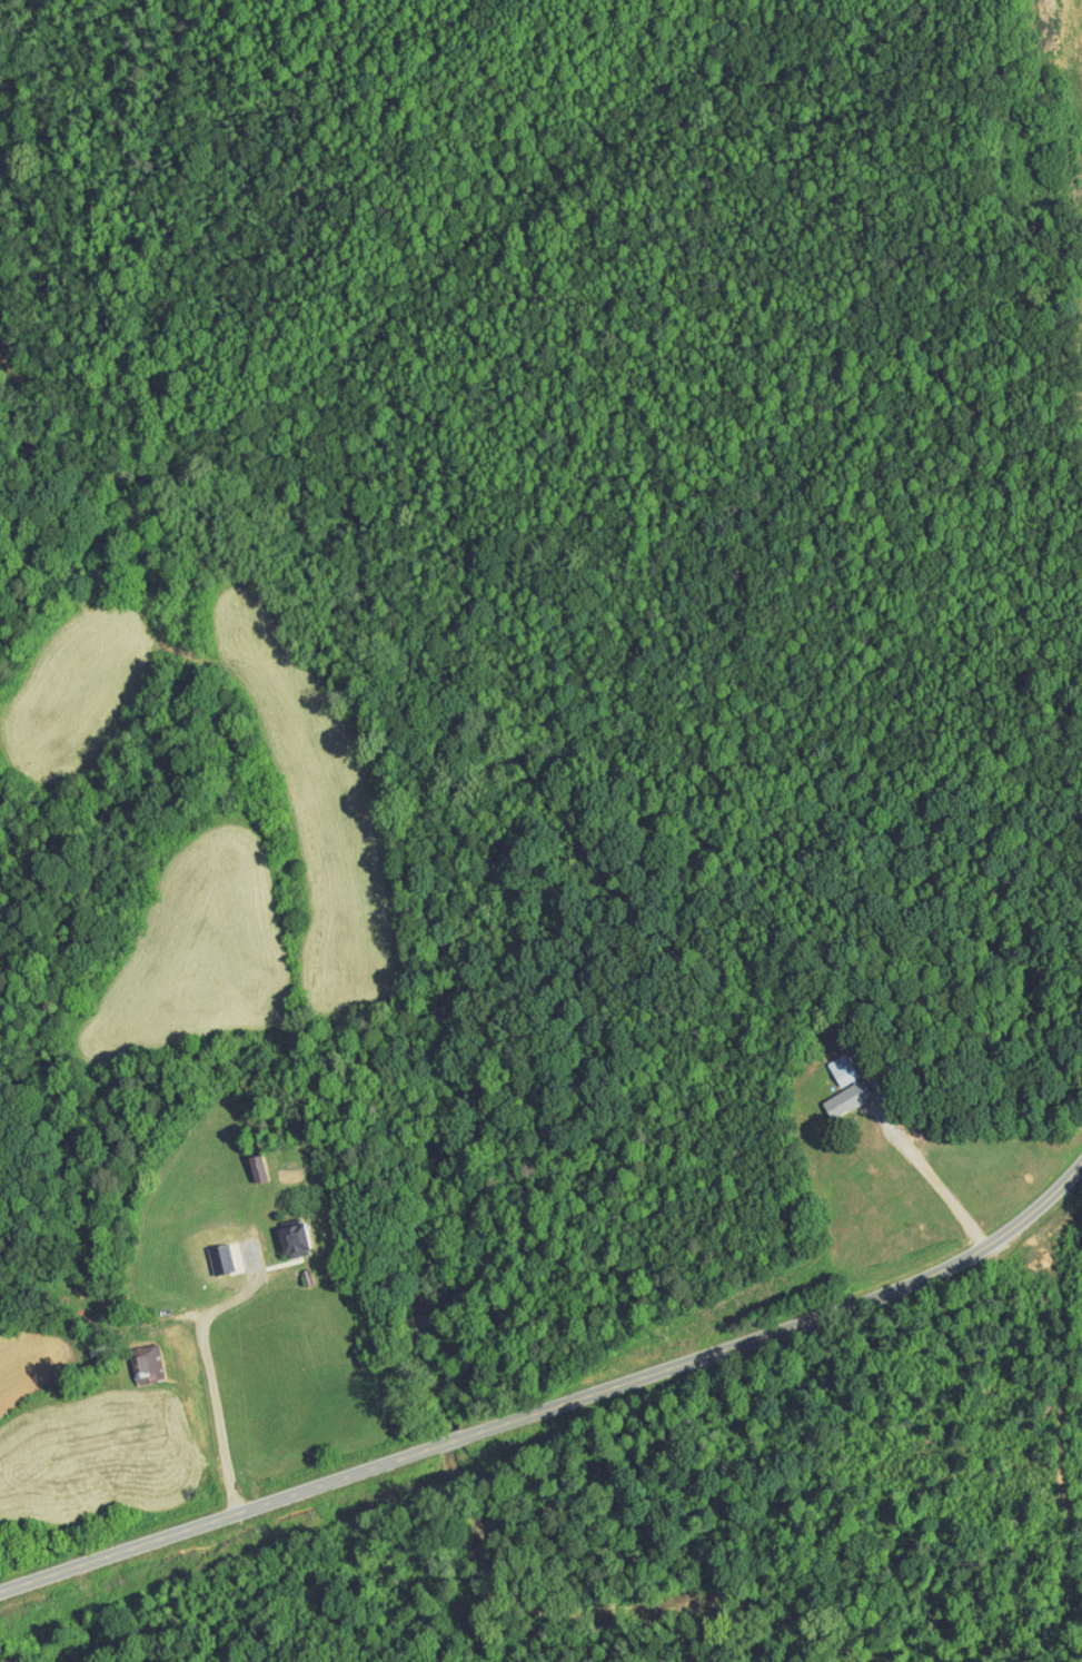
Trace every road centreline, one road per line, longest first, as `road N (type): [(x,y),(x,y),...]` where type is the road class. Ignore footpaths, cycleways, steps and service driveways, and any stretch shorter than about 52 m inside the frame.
road 1 (residential): [(1081,1170),(1024,1236),(434,1450),(0,1594)]

